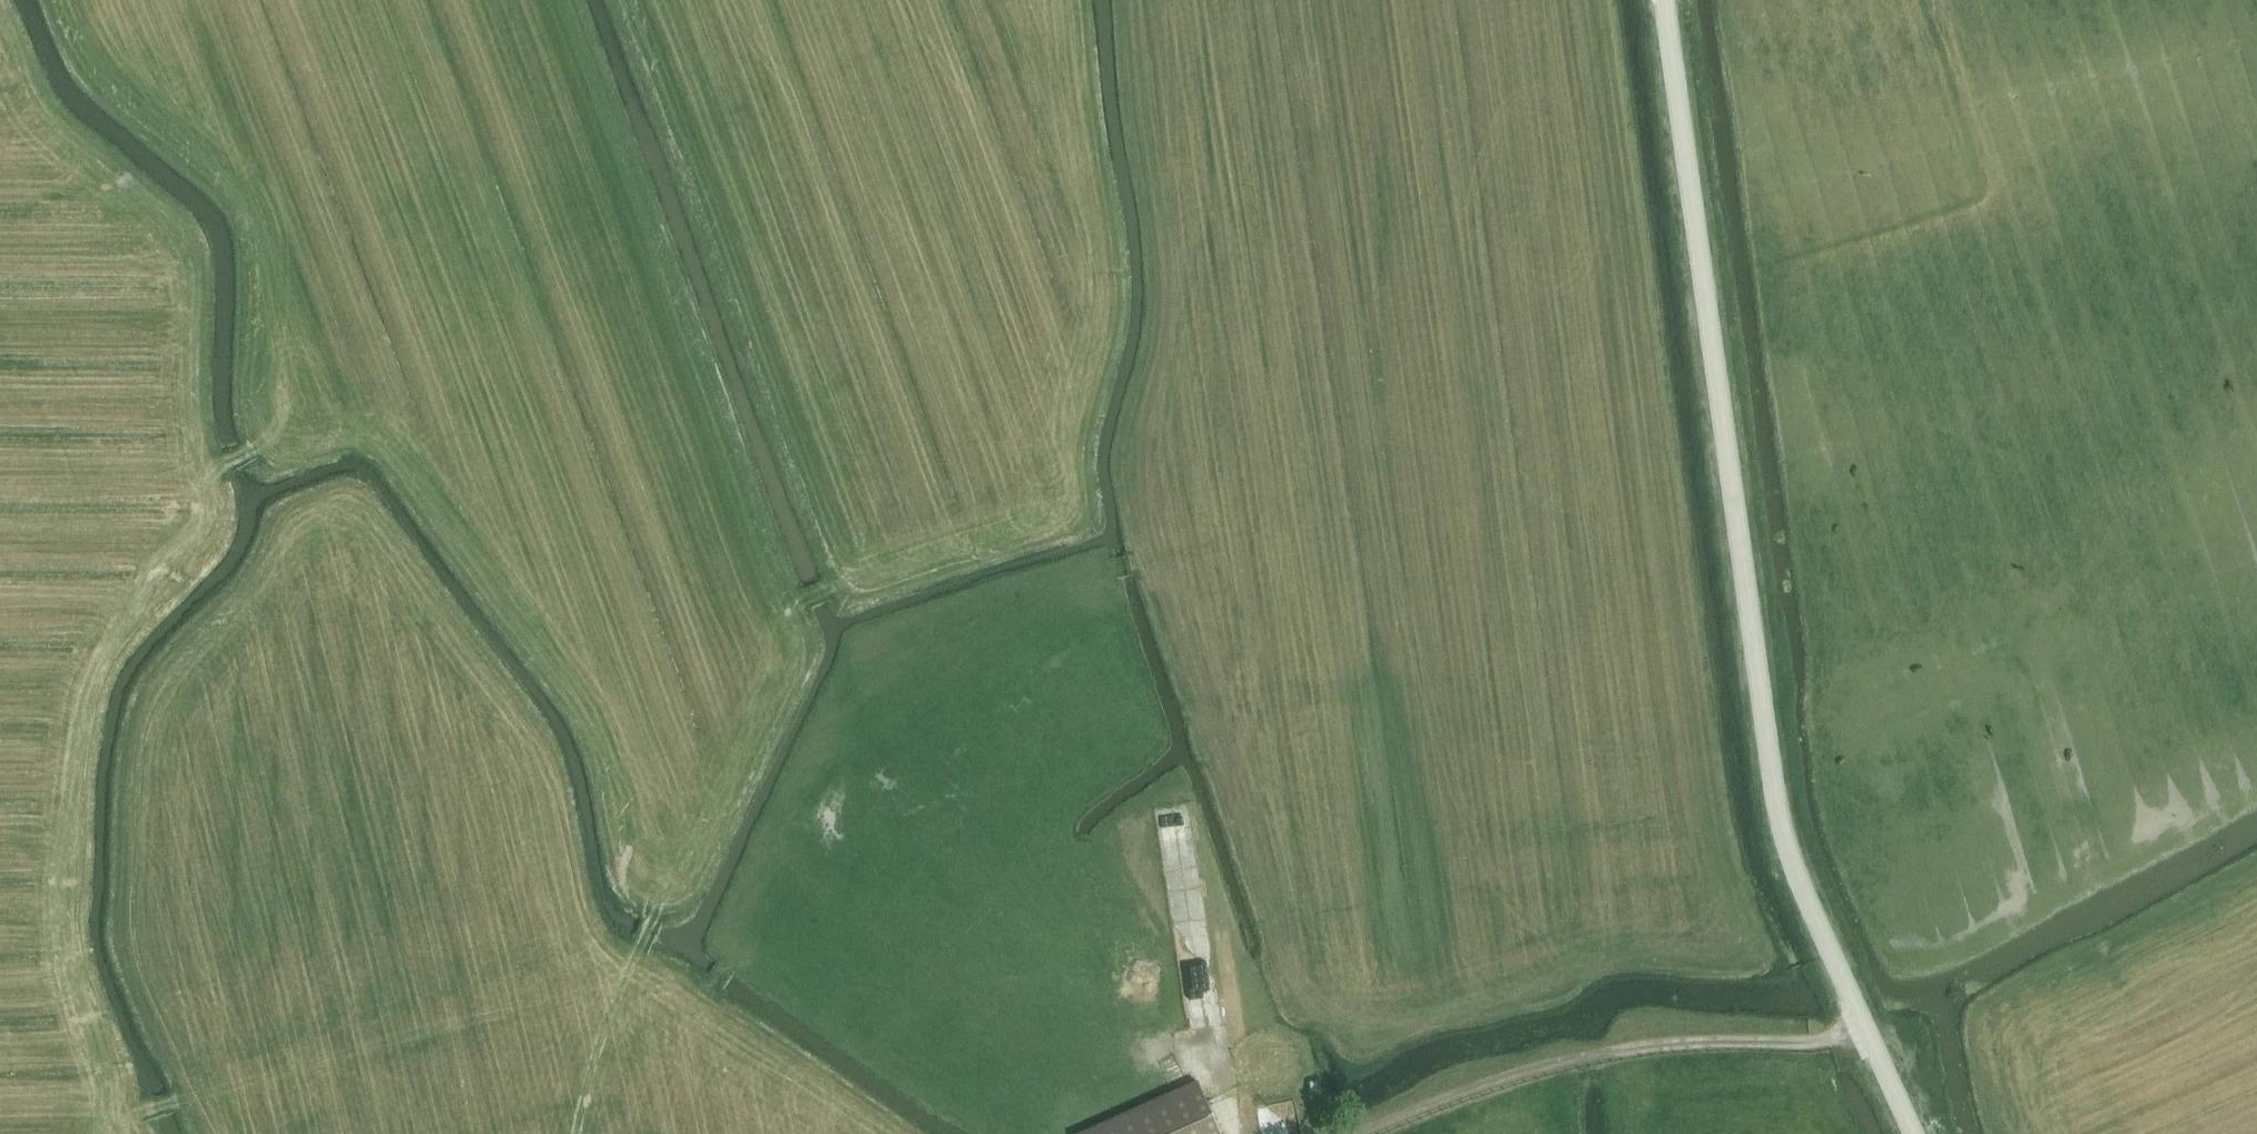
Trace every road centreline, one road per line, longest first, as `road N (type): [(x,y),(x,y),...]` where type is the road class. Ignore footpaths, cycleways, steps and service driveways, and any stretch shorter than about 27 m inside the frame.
road 1 (unclassified): [(1913,1133),(1783,832),(1664,0)]

